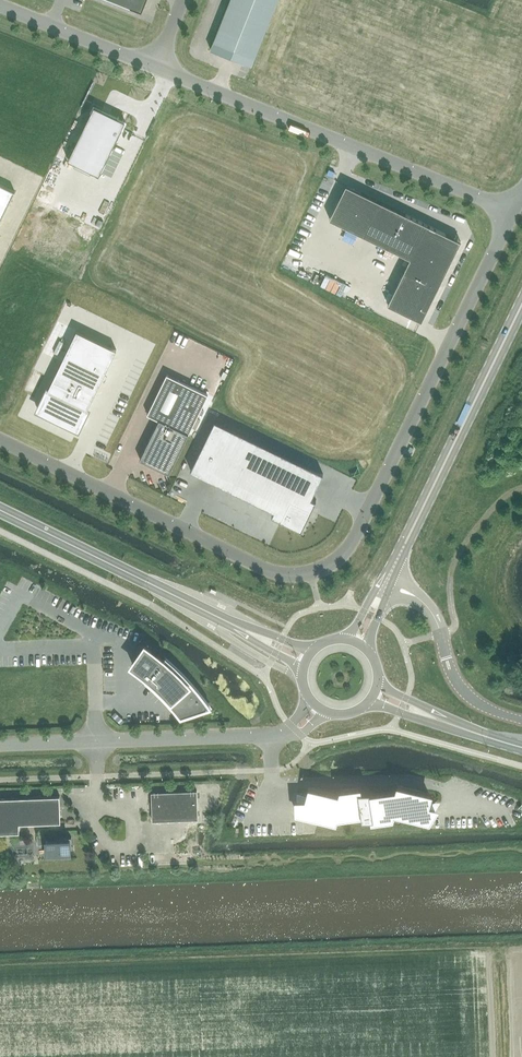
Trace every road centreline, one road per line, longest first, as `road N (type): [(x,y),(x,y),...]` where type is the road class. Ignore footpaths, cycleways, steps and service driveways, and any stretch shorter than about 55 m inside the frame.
road 1 (unclassified): [(514,210),(356,535),(319,569),(268,570),(0,440)]
road 2 (unclassified): [(155,67),(514,210)]
road 3 (primary): [(521,305),(386,583)]
road 4 (unclassified): [(277,735),(0,745)]
road 5 (secondary): [(234,625),(0,511)]
road 6 (unclassified): [(521,720),(466,694),(432,613),(386,583)]
road 7 (unclassified): [(0,5),(155,67)]

